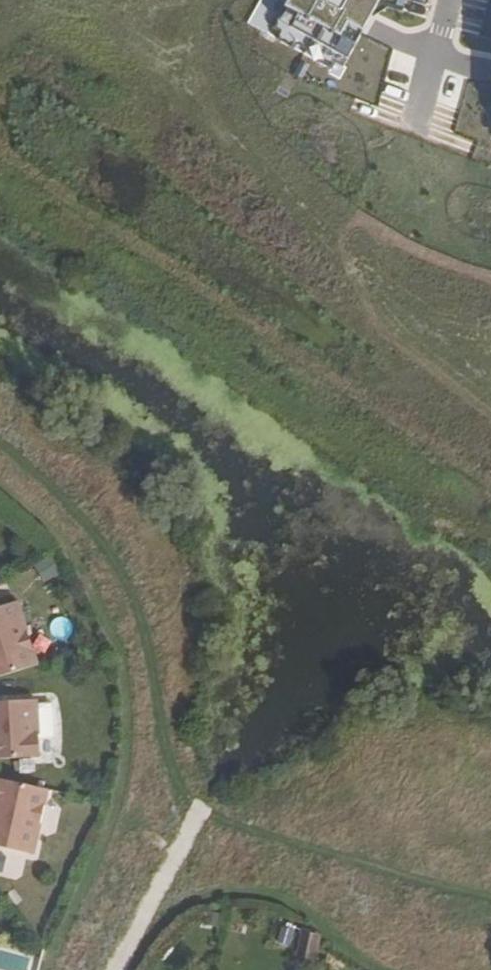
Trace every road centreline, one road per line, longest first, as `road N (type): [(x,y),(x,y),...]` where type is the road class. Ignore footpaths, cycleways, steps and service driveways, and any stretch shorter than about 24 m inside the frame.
road 1 (track): [(244,0),(231,41),(250,86),(279,103),(354,122)]

